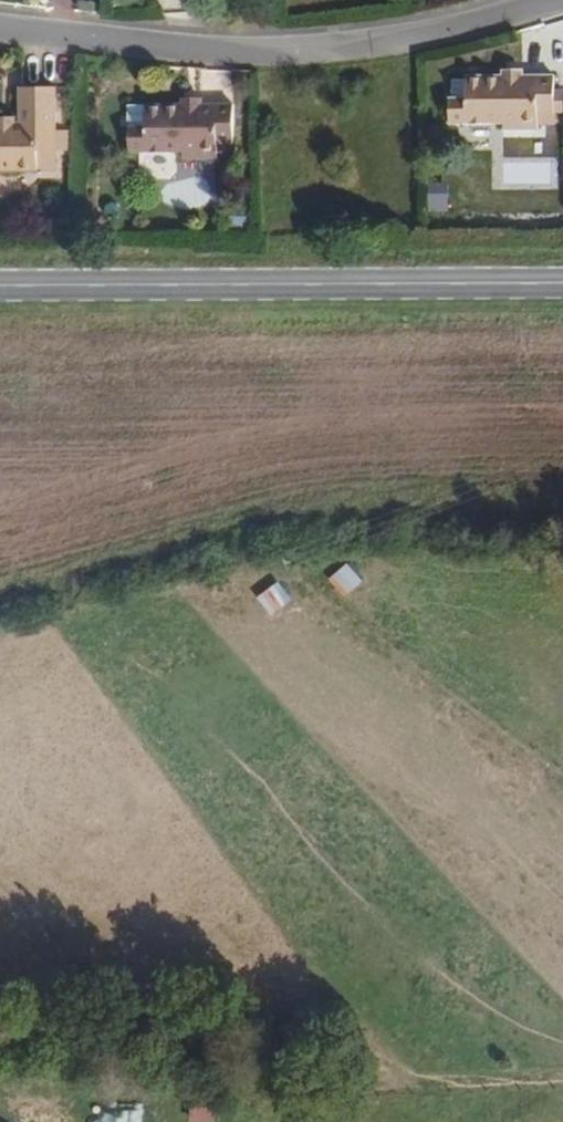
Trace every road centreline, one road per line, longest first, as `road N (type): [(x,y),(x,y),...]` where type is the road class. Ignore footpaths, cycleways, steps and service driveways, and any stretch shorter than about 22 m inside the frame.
road 1 (track): [(562,1073),(400,1079),(331,1007),(57,983),(0,995)]
road 2 (track): [(562,521),(279,520),(0,596)]
road 3 (primary): [(562,279),(0,282)]
road 4 (residential): [(548,0),(460,29),(306,52),(218,51),(0,26)]

